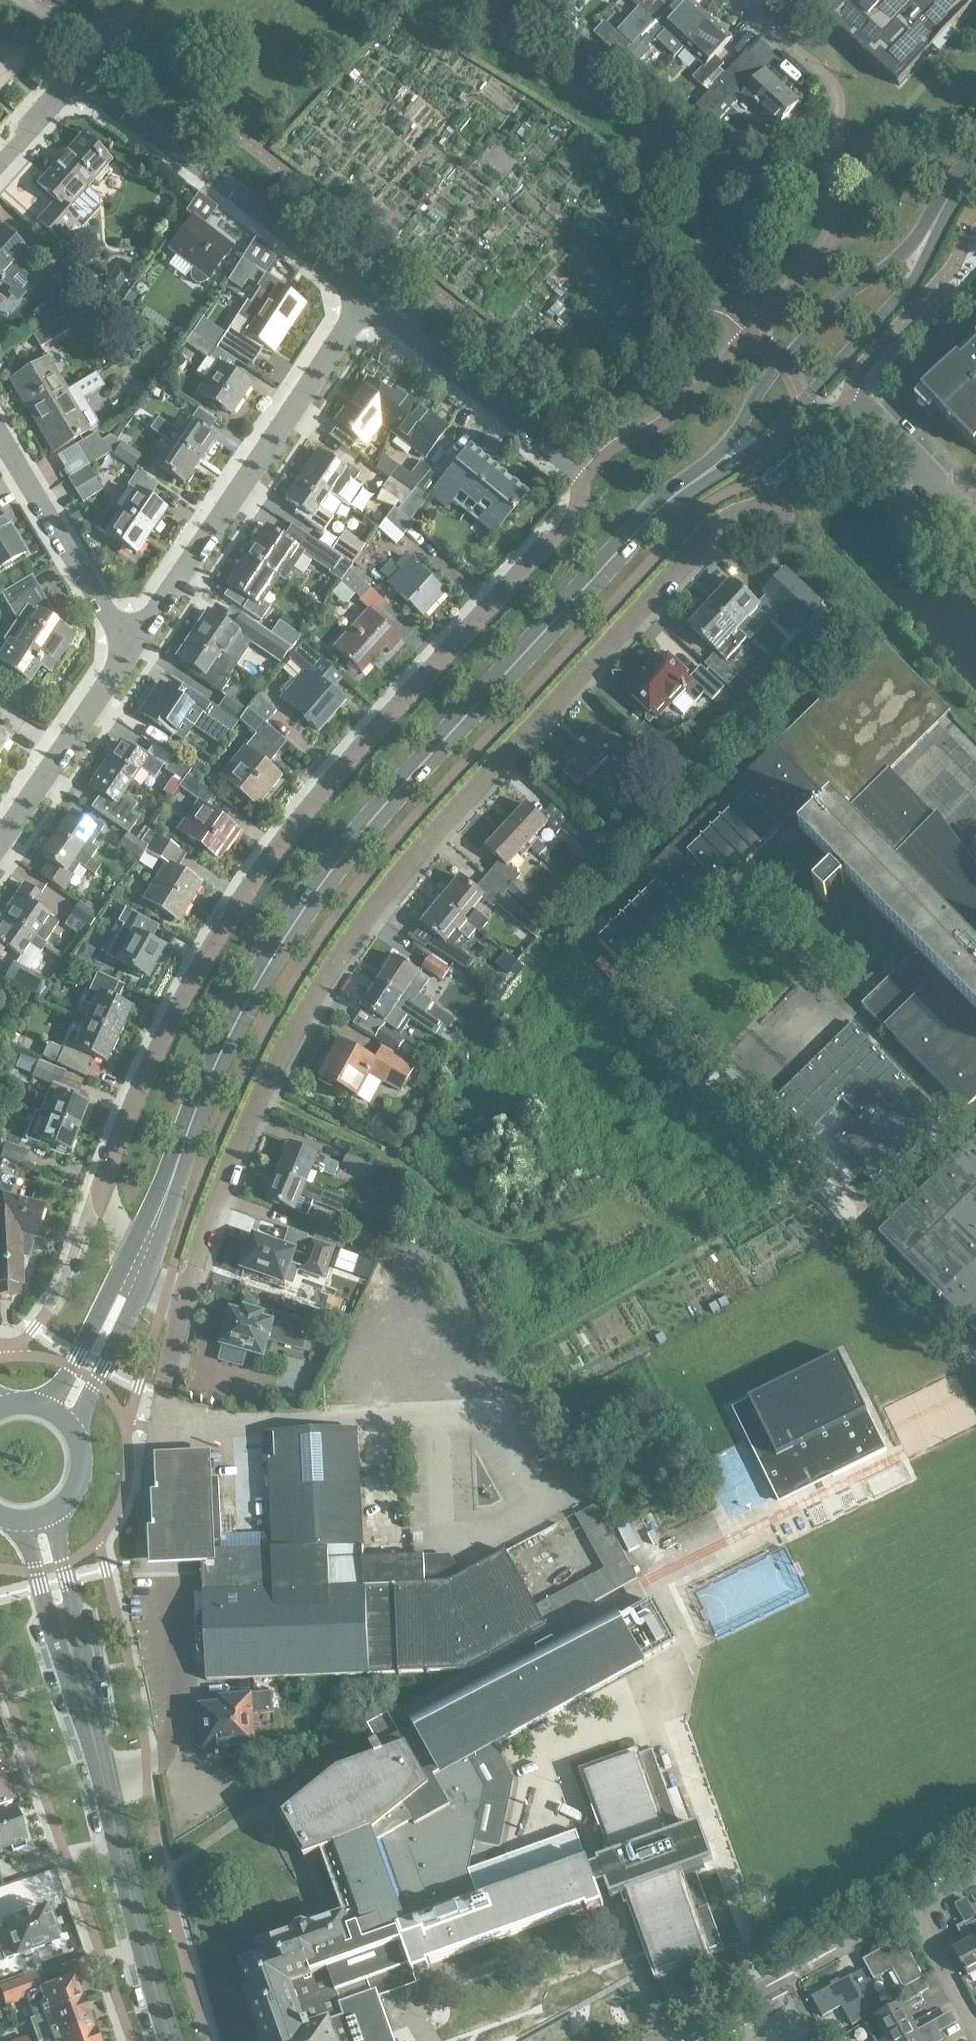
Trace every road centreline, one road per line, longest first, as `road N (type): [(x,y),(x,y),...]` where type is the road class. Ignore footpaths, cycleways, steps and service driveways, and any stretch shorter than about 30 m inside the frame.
road 1 (residential): [(100,1181),(186,988),(265,865),(579,504),(581,479),(367,306)]
road 2 (residential): [(187,1292),(255,1108),(350,943),(447,819),(723,523)]
road 3 (secondary): [(166,1196),(218,1069),(291,936),(388,809),(668,499)]
road 4 (residential): [(126,656),(367,306)]
road 5 (secondary): [(668,499),(776,433),(906,291),(950,196)]
road 6 (secondary): [(950,196),(910,245),(852,290),(780,365),(732,437),(668,499)]
road 7 (unclassified): [(173,2040),(71,1651)]
road 8 (residential): [(367,306),(68,82)]
road 9 (residential): [(126,656),(0,442)]
road 10 (residential): [(0,840),(126,656)]
road 11 (residential): [(854,388),(862,365),(975,243)]
road 12 (secondary): [(133,1244),(44,1406)]
road 13 (secondary): [(71,1425),(149,1272)]
road 14 (residential): [(170,1455),(162,1416),(187,1292)]
road 15 (unclassified): [(952,502),(854,388)]
road 16 (residential): [(723,523),(754,495),(779,497),(787,510),(772,526),(734,517)]
road 17 (unclassified): [(71,1651),(56,1514)]
road 18 (unclassified): [(21,1523),(71,1651)]
road 19 (residential): [(975,2024),(913,1909)]

